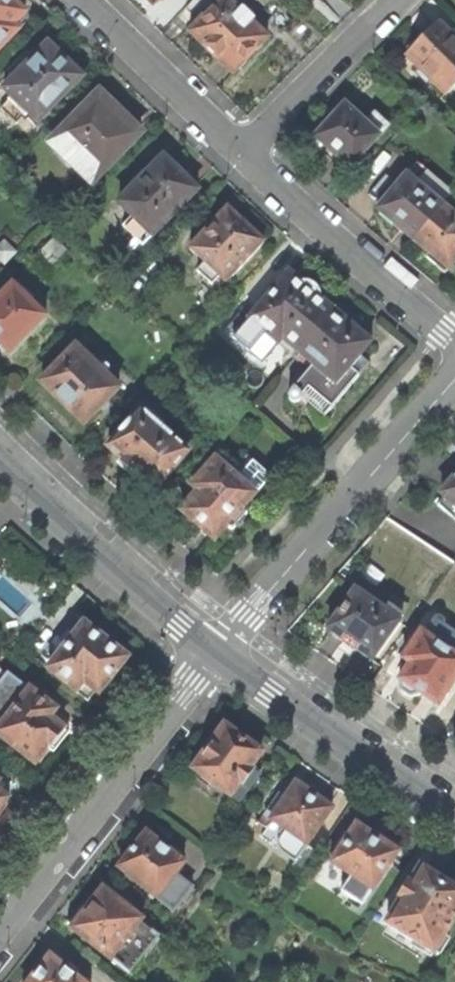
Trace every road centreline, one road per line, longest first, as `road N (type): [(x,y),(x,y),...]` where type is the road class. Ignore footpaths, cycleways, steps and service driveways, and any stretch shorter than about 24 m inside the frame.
road 1 (residential): [(454,381),(217,653)]
road 2 (residential): [(217,653),(0,936)]
road 3 (tertiary): [(217,653),(0,462)]
road 4 (tertiary): [(454,818),(217,653)]
road 5 (residential): [(246,153),(454,339)]
road 6 (residential): [(85,0),(246,153)]
road 7 (residential): [(394,0),(246,153)]

